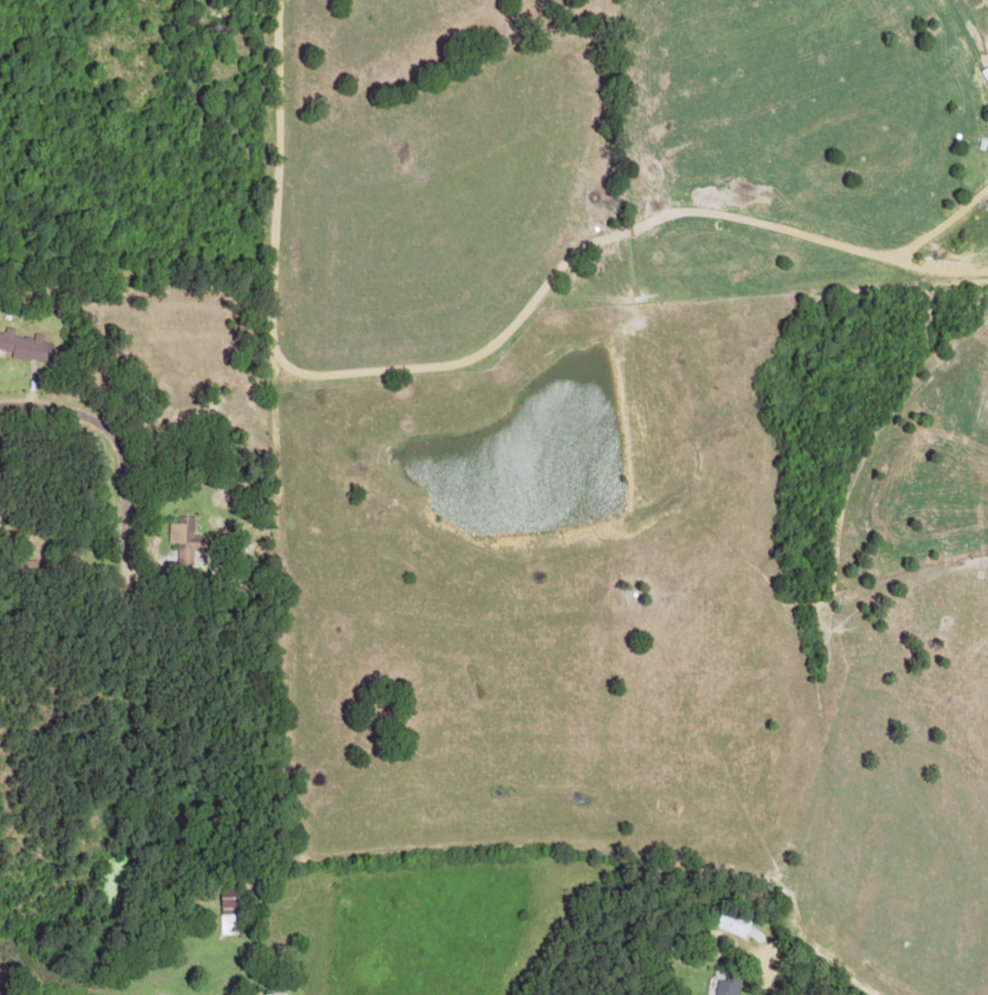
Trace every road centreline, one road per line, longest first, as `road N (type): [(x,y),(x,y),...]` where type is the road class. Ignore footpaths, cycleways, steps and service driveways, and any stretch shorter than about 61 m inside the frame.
road 1 (residential): [(121,575),(87,430),(61,411),(0,403)]

